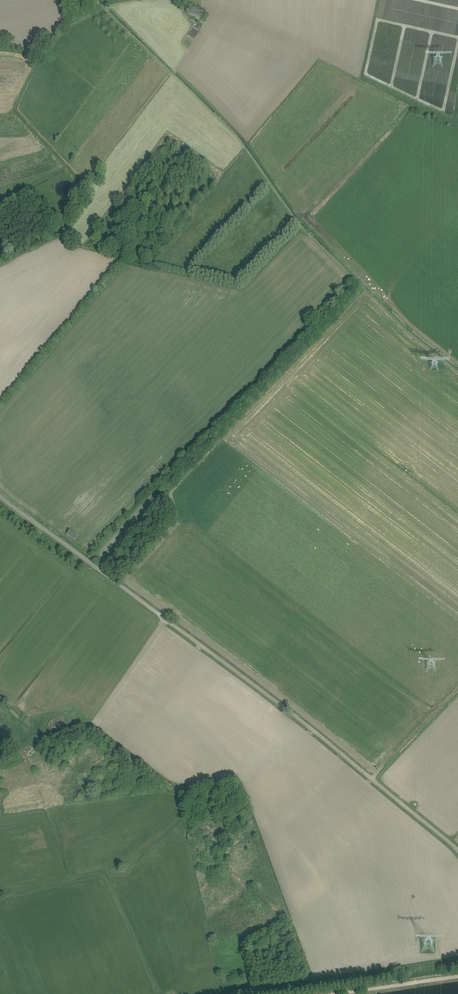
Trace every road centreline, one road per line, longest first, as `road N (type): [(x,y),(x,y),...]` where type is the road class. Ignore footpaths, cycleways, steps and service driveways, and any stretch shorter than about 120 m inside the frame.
road 1 (unclassified): [(457,851),(312,729),(0,496)]
road 2 (track): [(242,993),(457,962)]
road 3 (track): [(371,779),(457,687)]
road 4 (track): [(457,975),(337,993)]

